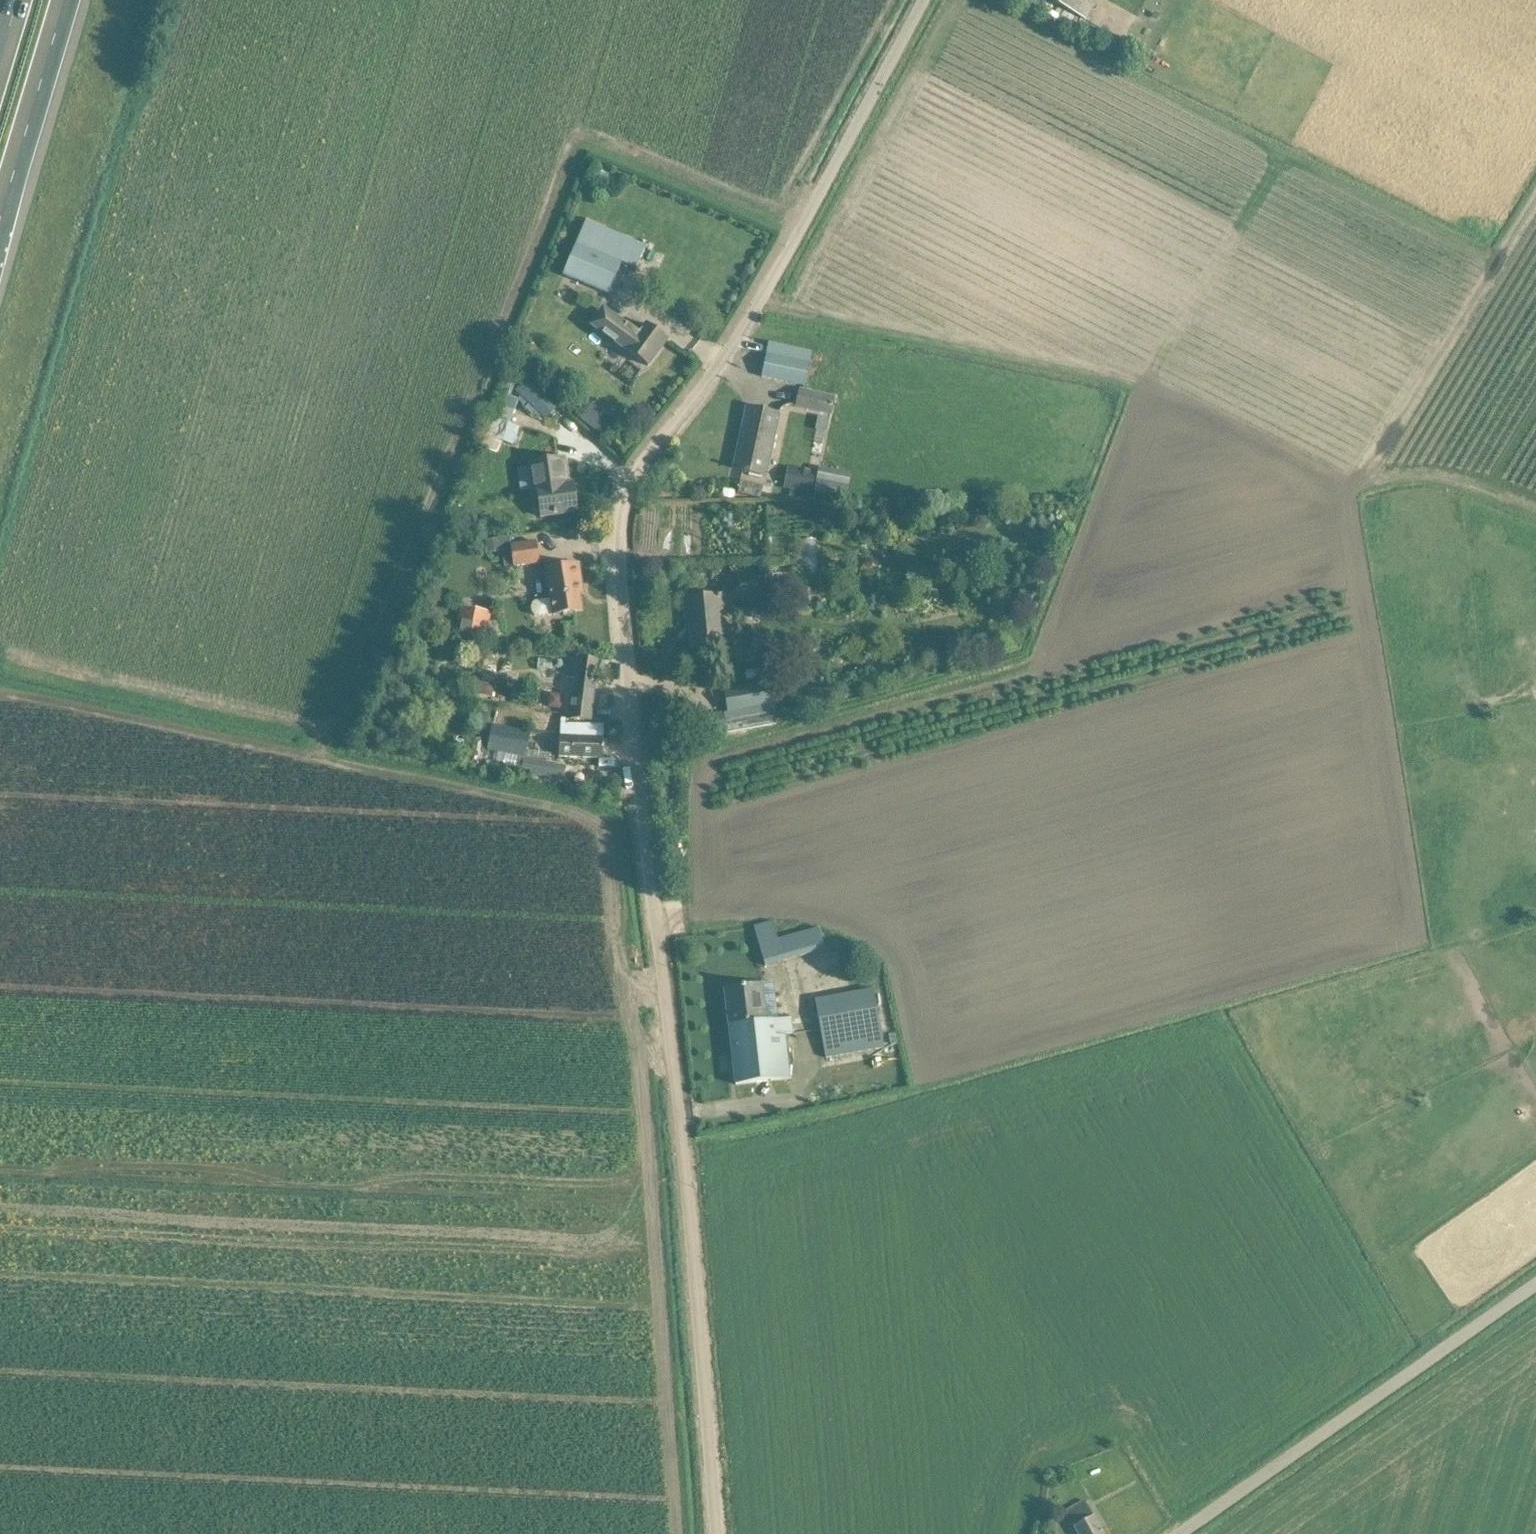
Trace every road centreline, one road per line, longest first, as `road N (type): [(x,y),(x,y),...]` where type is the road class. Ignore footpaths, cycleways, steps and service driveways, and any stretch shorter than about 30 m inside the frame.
road 1 (unclassified): [(714,1533),(678,1105),(620,581),(624,483),(731,349),(925,0)]
road 2 (unclassified): [(1181,1533),(1535,1286)]
road 3 (motorway): [(0,216),(64,0)]

